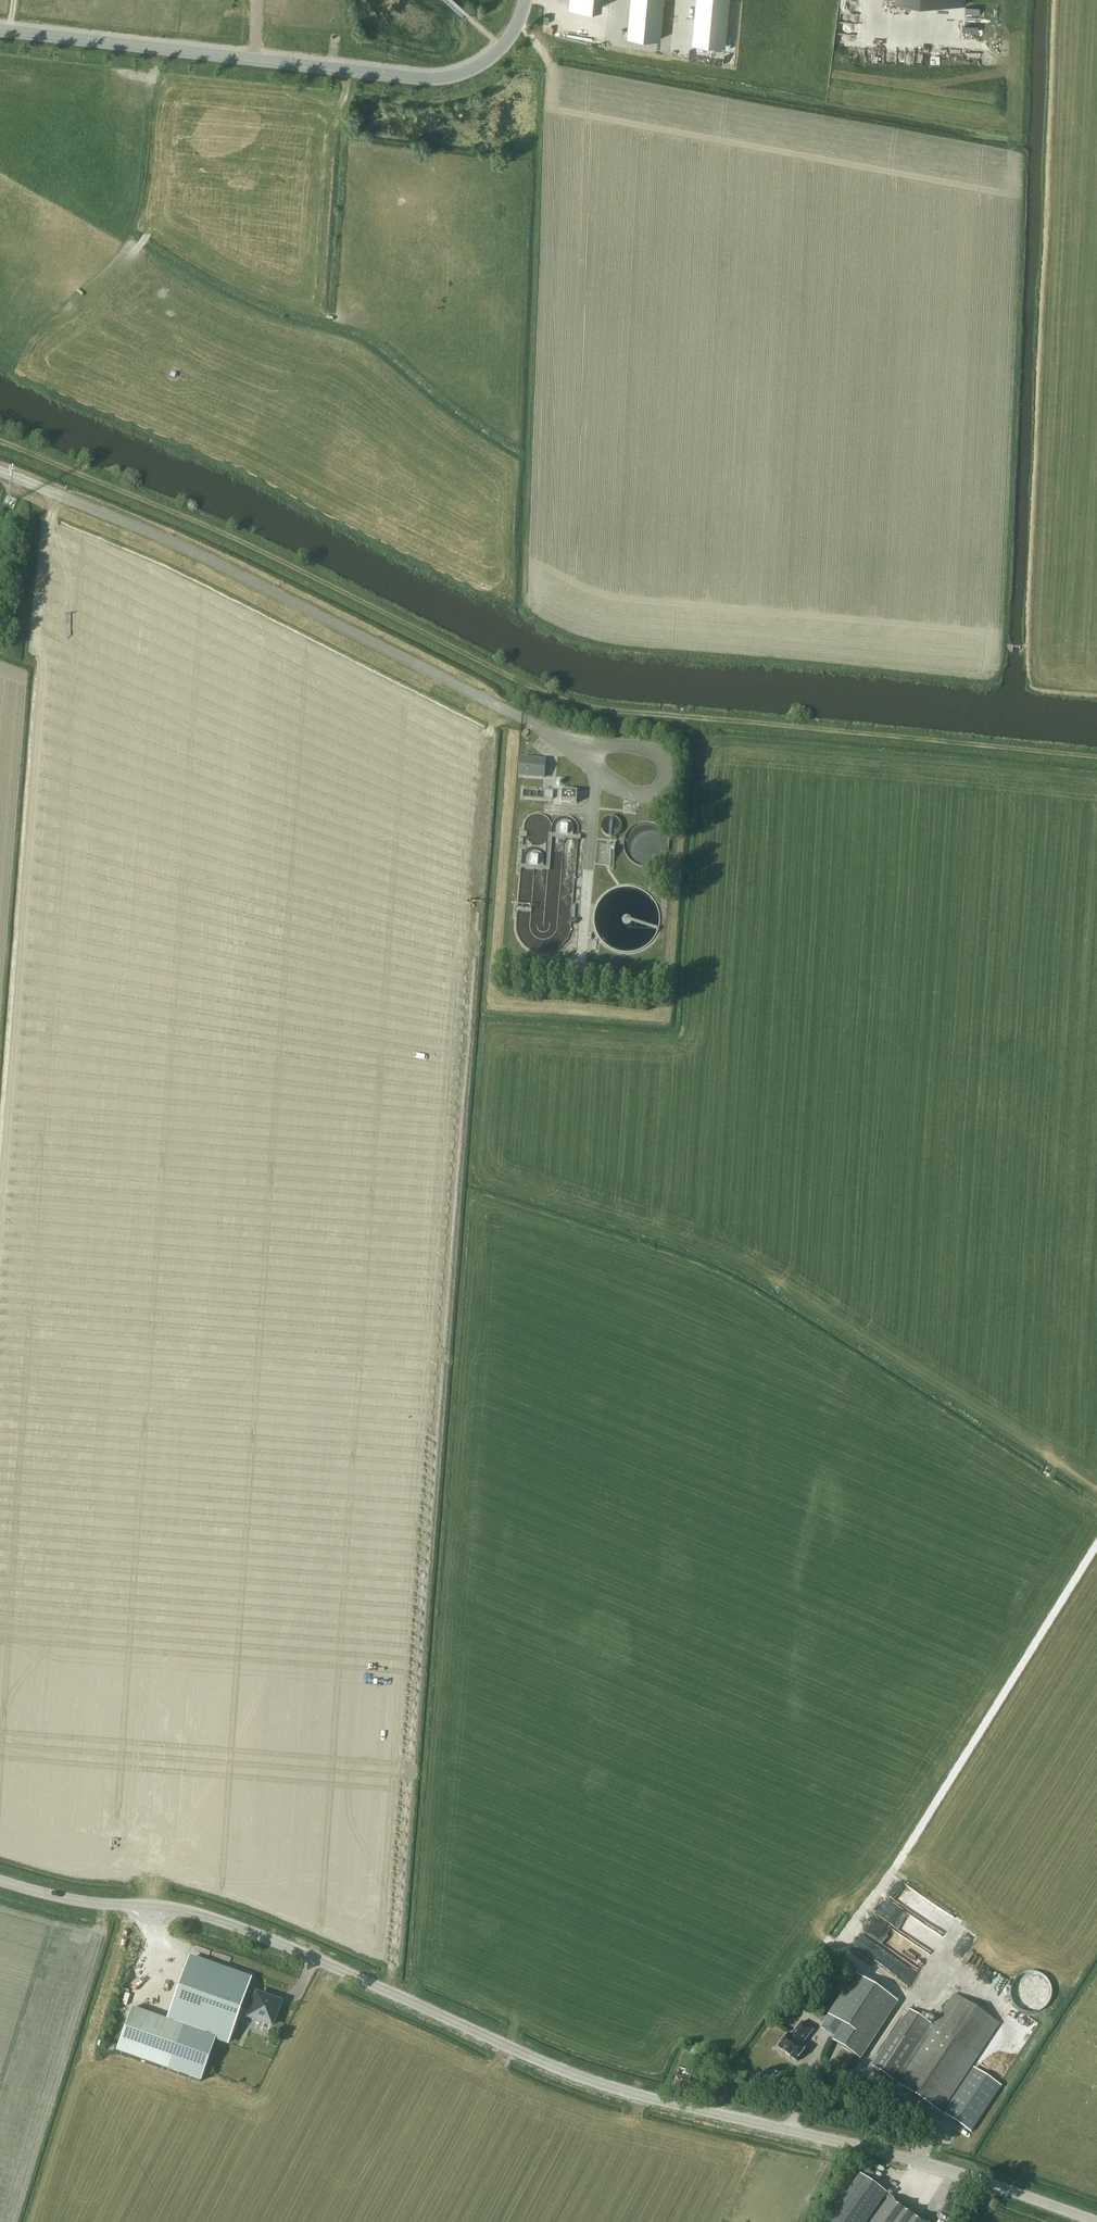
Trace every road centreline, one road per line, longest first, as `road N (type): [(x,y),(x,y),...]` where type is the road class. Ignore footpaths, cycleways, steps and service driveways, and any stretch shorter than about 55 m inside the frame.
road 1 (track): [(0,441),(258,549),(523,682),(597,708),(1096,758)]
road 2 (tertiary): [(1096,2220),(969,2176),(574,2075),(216,1919),(78,1904),(0,1884)]
road 3 (tertiary): [(526,0),(491,58),(437,80),(0,31)]

